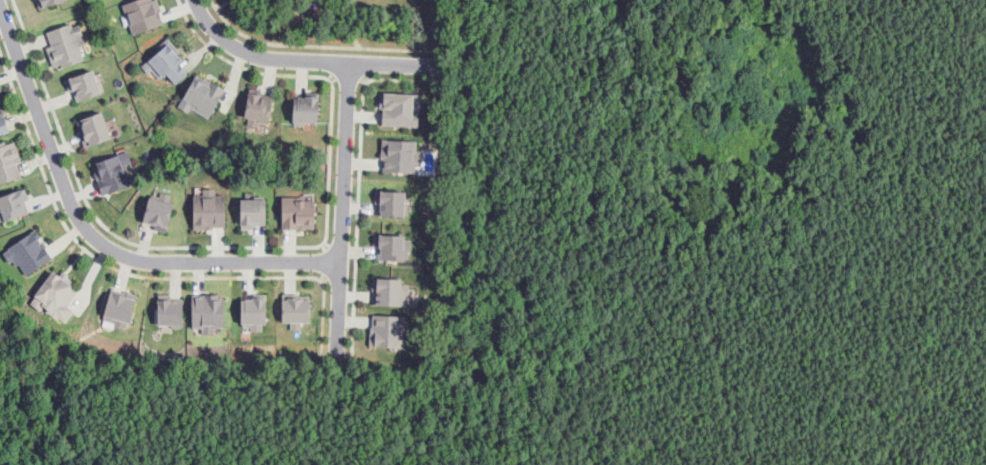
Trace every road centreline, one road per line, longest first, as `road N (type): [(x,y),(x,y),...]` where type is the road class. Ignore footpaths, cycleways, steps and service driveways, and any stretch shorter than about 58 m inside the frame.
road 1 (residential): [(0,10),(70,209),(116,259),(340,266)]
road 2 (residential): [(348,64),(336,367)]
road 3 (residential): [(195,0),(213,35),(262,61),(421,67)]

